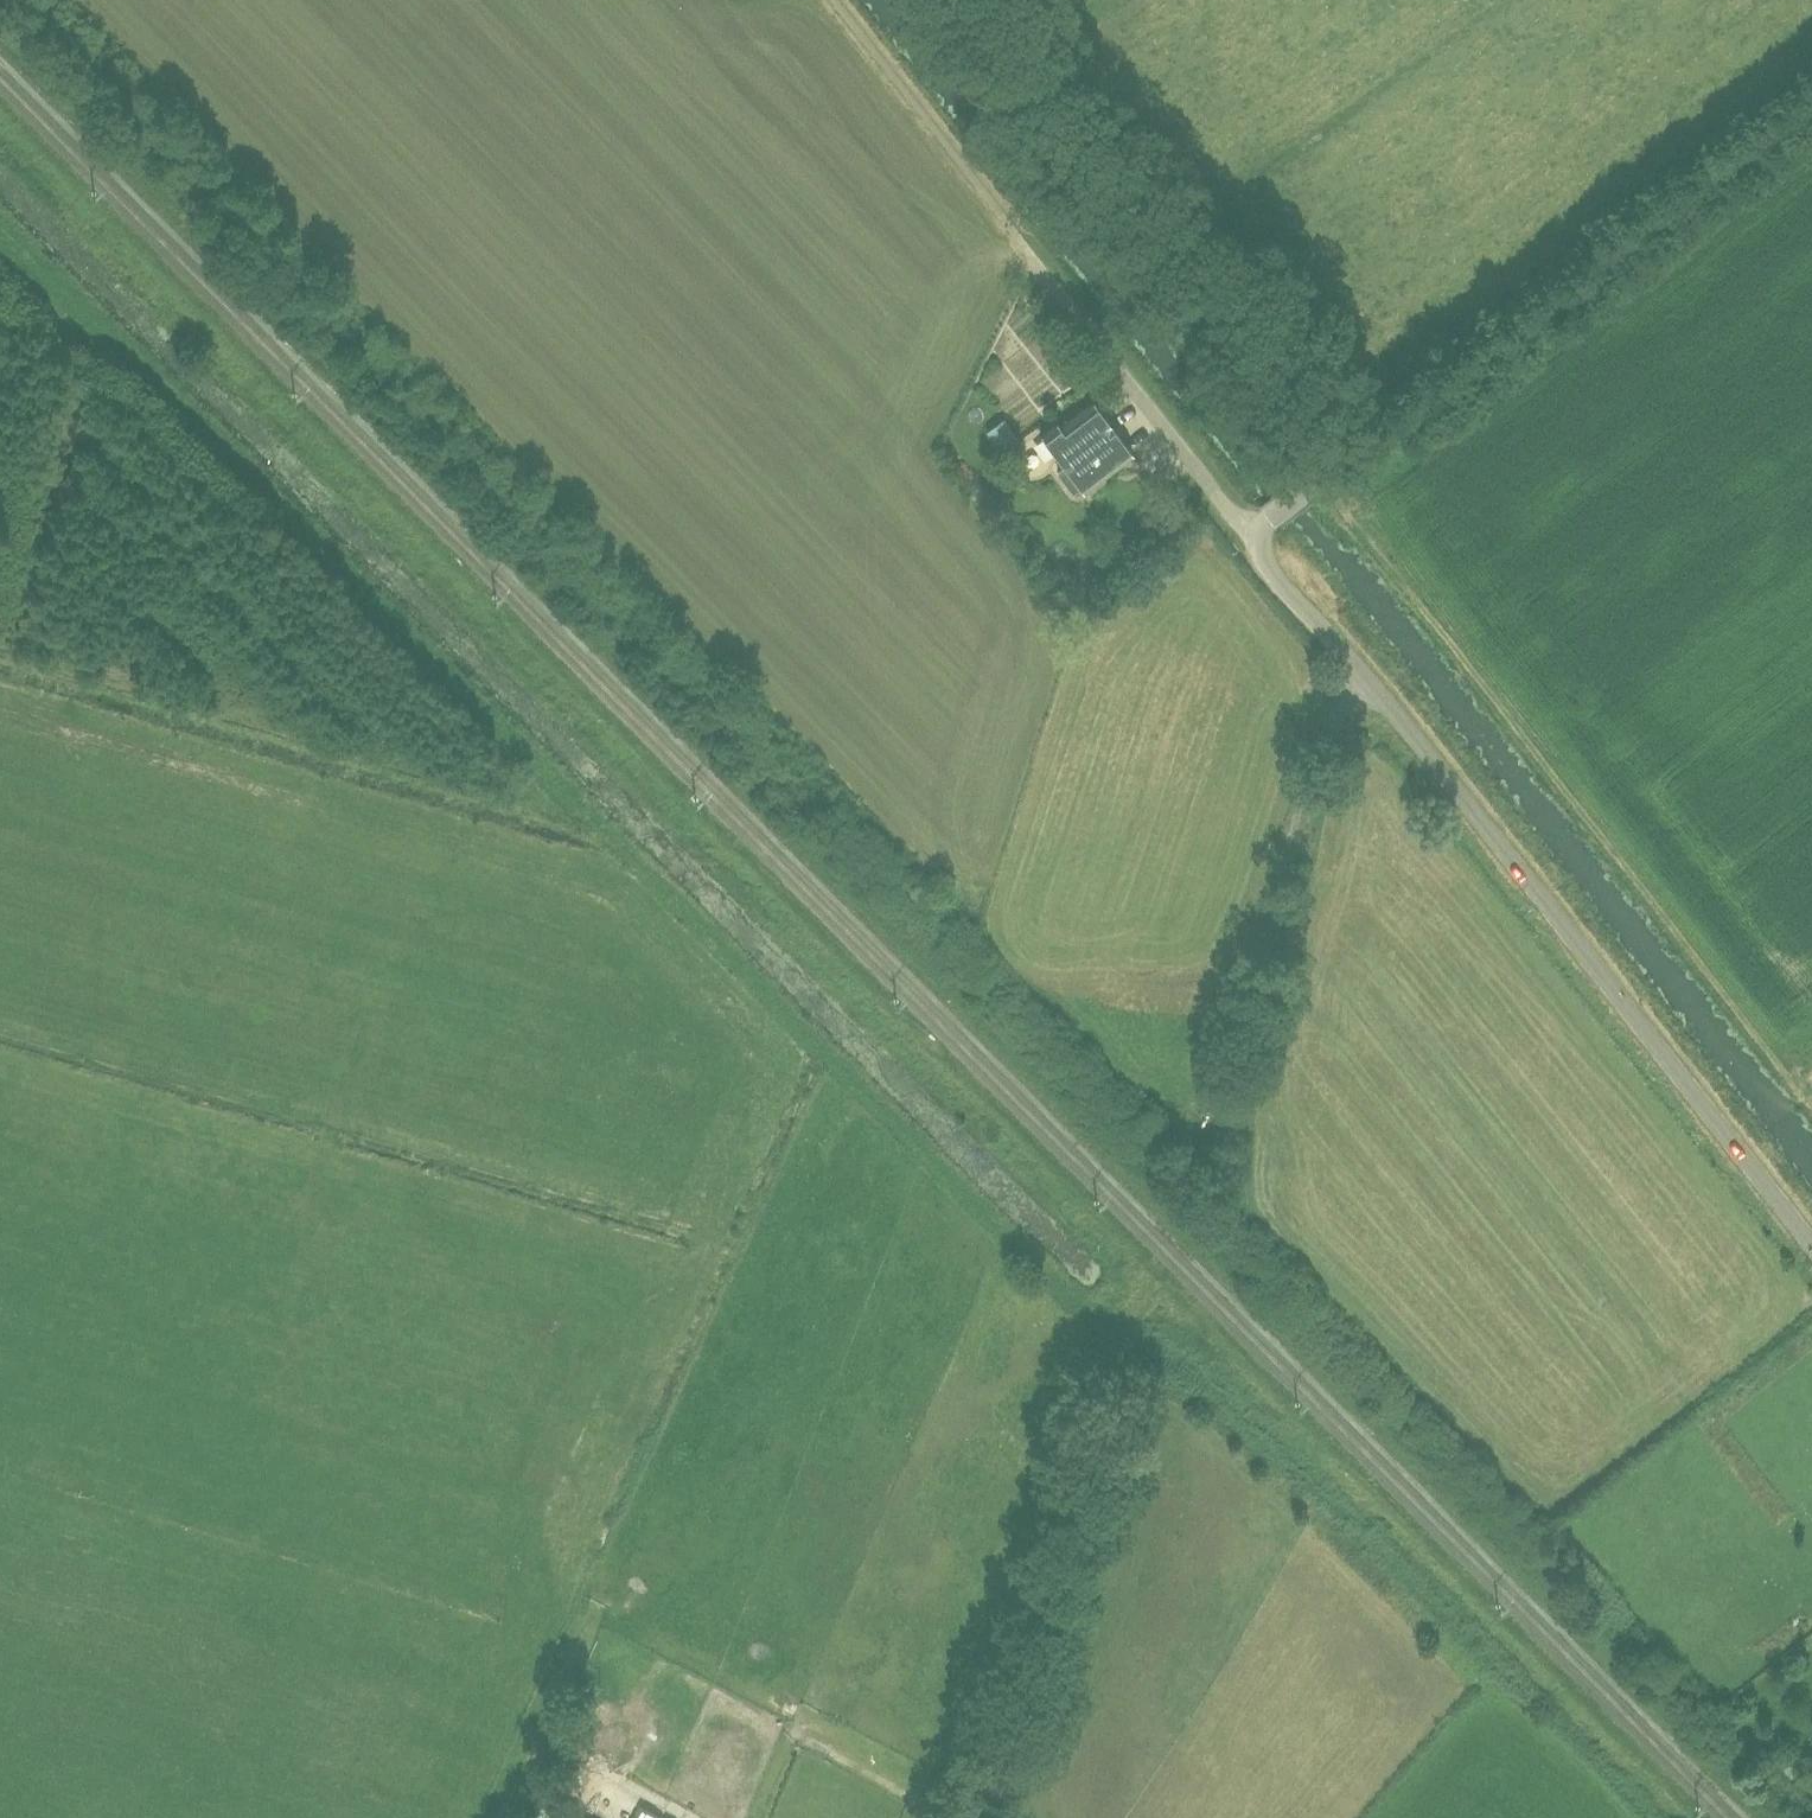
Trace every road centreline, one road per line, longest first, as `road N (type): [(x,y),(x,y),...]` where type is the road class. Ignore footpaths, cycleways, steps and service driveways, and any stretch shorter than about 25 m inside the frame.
road 1 (unclassified): [(1811,1247),(1425,748),(1265,566),(1258,539)]
road 2 (unclassified): [(1258,539),(1266,521),(1811,105)]
road 3 (track): [(1336,467),(1324,412),(1258,307),(1083,163),(969,0)]
road 4 (unclassified): [(1021,246),(1258,539)]

